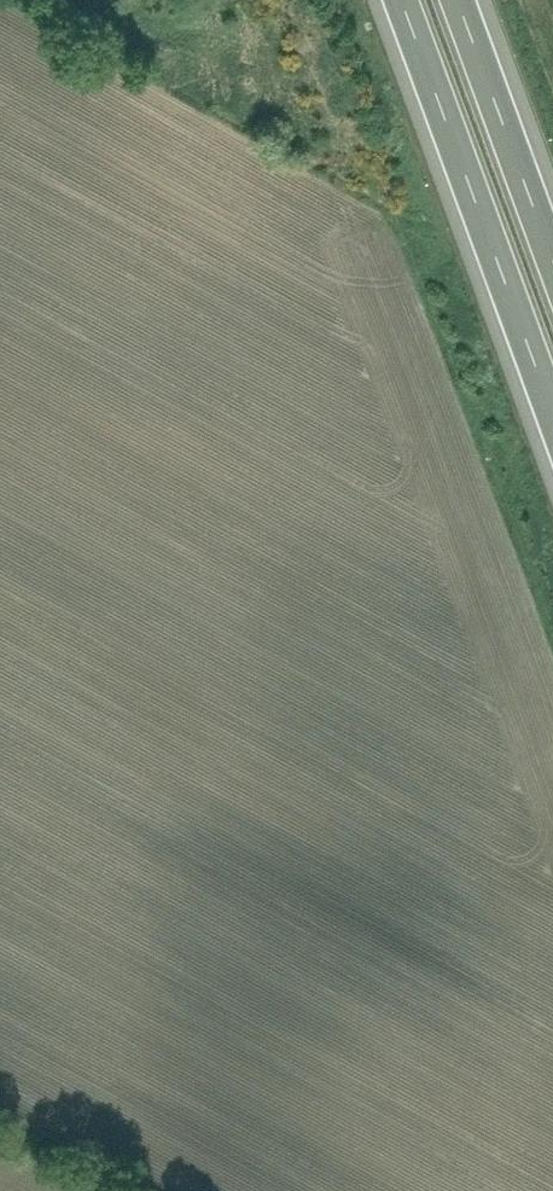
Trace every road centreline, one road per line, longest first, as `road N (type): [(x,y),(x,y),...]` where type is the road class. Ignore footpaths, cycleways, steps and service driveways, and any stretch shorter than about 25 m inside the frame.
road 1 (motorway): [(402,0),(552,419)]
road 2 (motorway): [(552,256),(461,0)]

